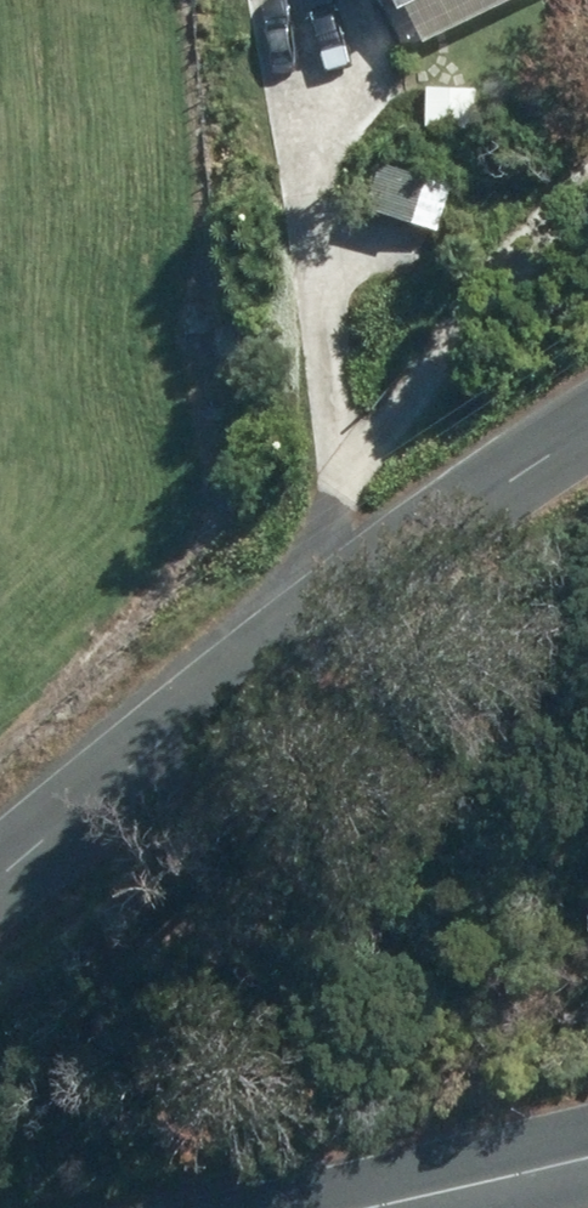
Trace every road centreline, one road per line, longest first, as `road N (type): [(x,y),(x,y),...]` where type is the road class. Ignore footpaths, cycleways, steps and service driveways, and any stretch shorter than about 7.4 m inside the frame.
road 1 (unclassified): [(0,877),(587,404)]
road 2 (track): [(343,601),(353,480),(450,282),(587,171)]
road 3 (track): [(353,480),(351,241),(304,0)]
road 4 (tertiary): [(587,1154),(362,1207)]

